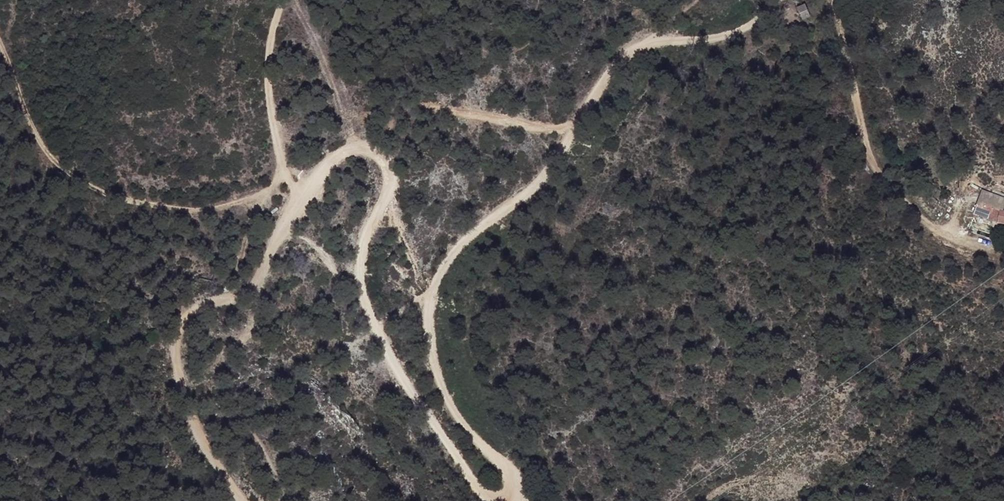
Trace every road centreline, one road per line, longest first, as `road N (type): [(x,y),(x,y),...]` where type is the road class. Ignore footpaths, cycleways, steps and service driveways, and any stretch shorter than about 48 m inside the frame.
road 1 (track): [(496,500),(417,401),(365,305),(363,233),(388,181),(367,152),(321,171),(252,289),(183,320),(179,377),(242,500)]
road 2 (track): [(789,0),(718,37),(635,45),(541,182),(479,228),(435,290),(430,321),(442,387),(521,500)]
road 3 (track): [(286,176),(243,200),(198,212),(106,196),(75,181),(44,152),(0,44)]
road 4 (track): [(1003,253),(915,212),(881,176),(865,145),(839,0)]
road 5 (track): [(283,0),(269,66),(271,94),(284,170),(303,202)]

